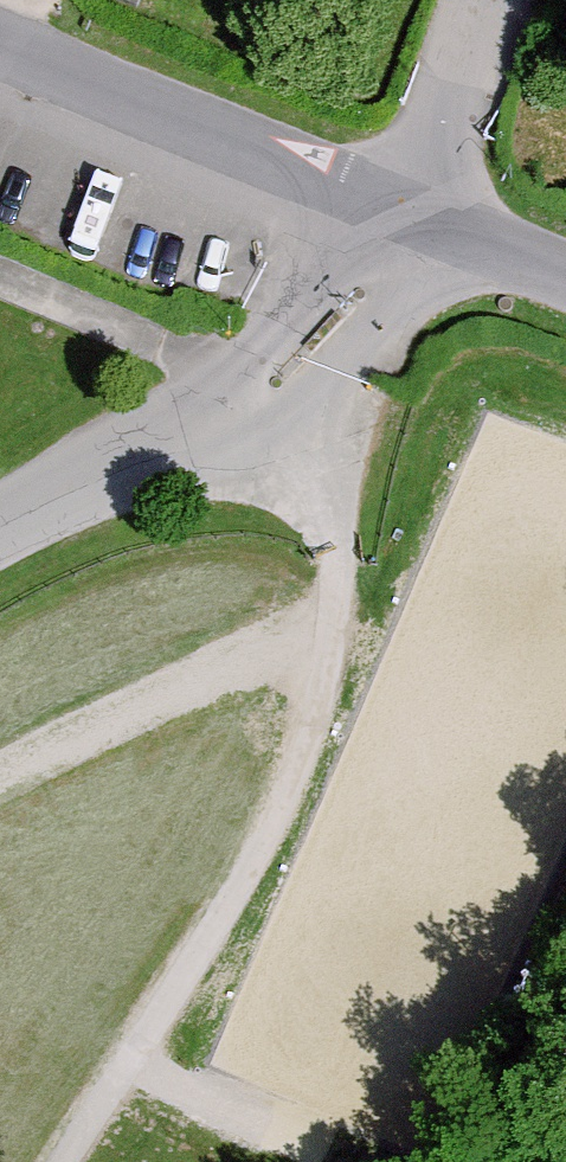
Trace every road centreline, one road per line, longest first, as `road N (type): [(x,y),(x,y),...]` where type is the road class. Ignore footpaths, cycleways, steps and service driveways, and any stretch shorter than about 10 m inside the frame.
road 1 (unclassified): [(450,234),(360,302),(246,406),(0,528)]
road 2 (unclassified): [(450,234),(0,44)]
road 3 (track): [(0,779),(335,624)]
road 4 (track): [(120,1060),(235,1117),(310,1116)]
road 5 (unclassified): [(565,279),(450,234)]

